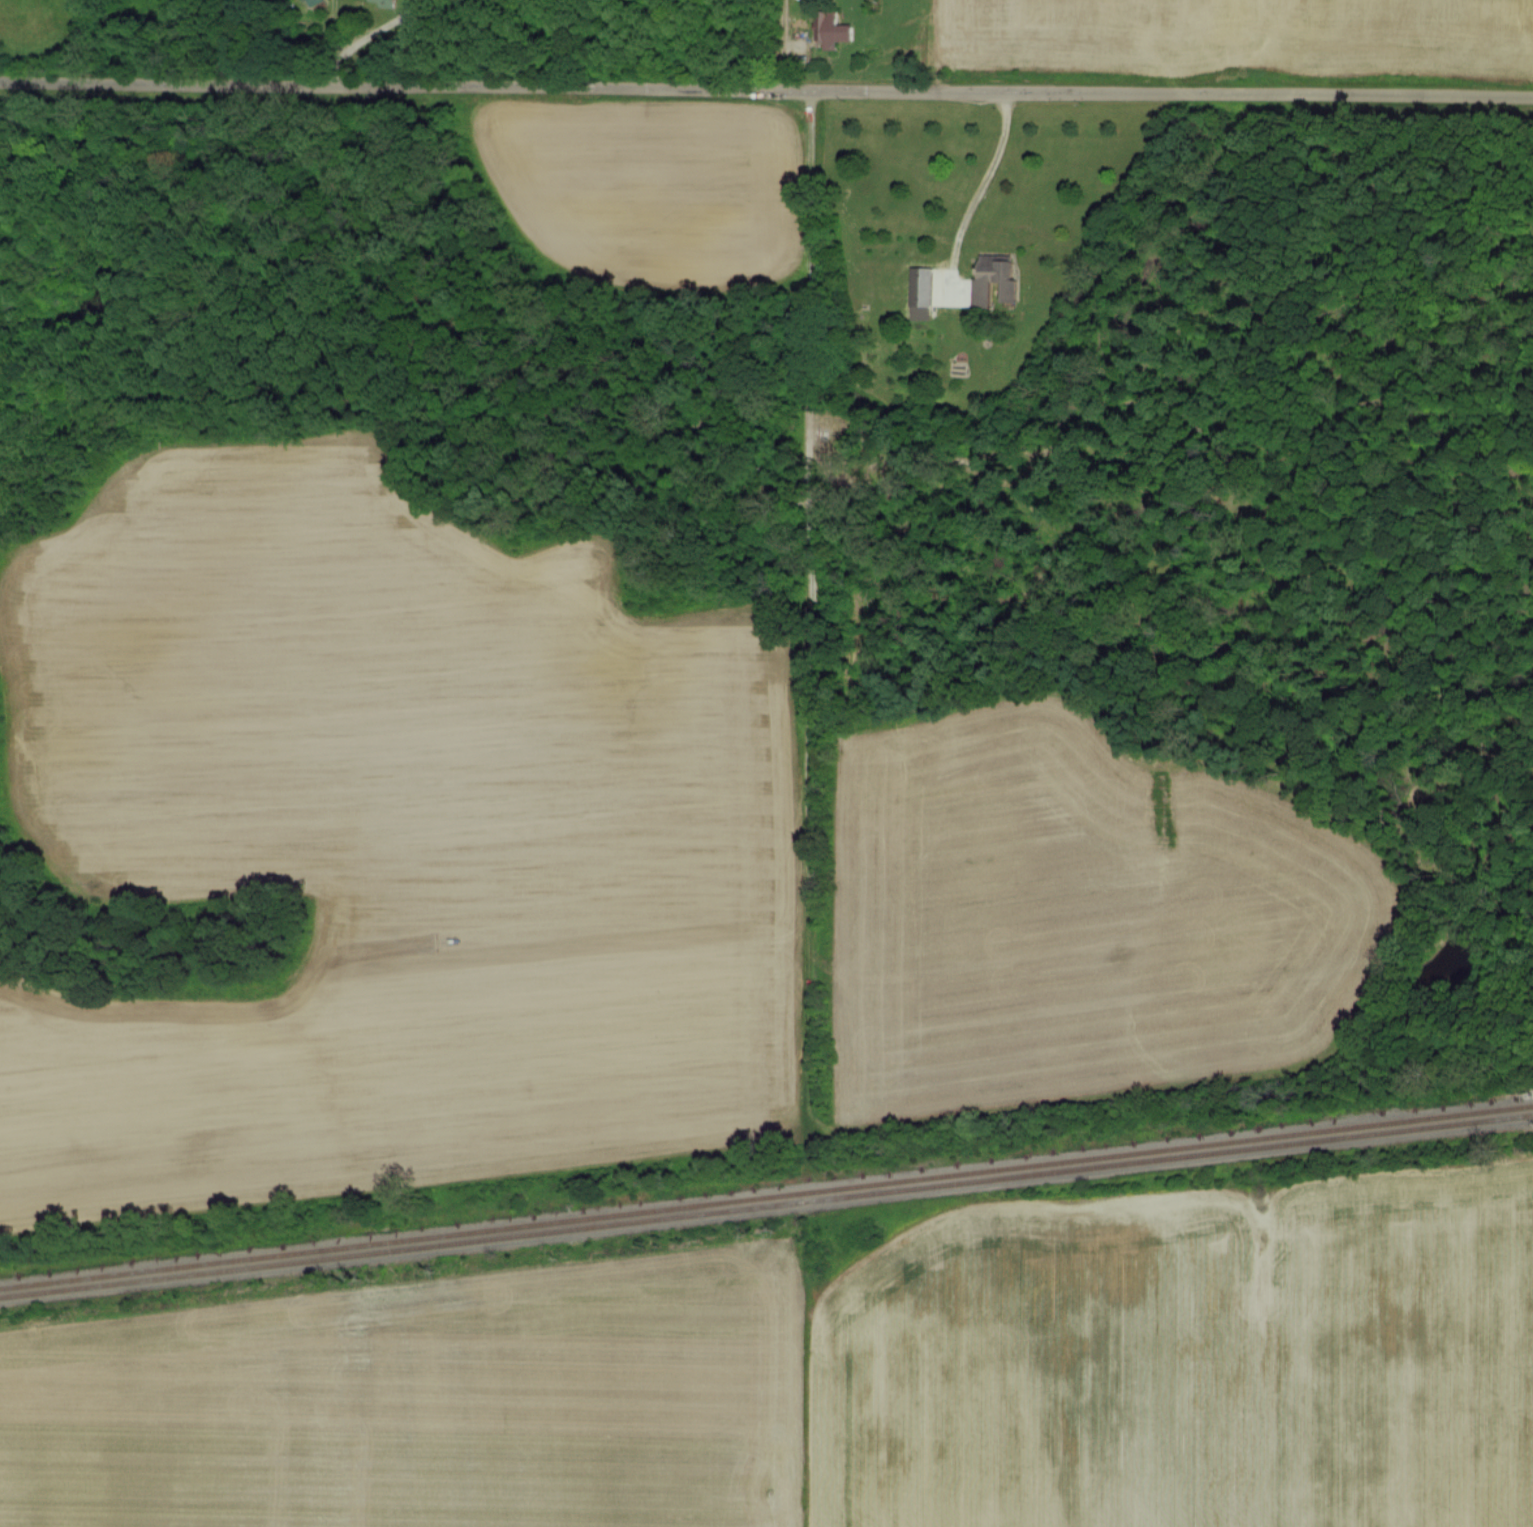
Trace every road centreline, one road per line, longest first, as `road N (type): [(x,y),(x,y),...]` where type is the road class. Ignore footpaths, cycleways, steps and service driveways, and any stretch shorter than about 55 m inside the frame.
road 1 (tertiary): [(1532,98),(0,87)]
road 2 (residential): [(806,1526),(808,1265)]

